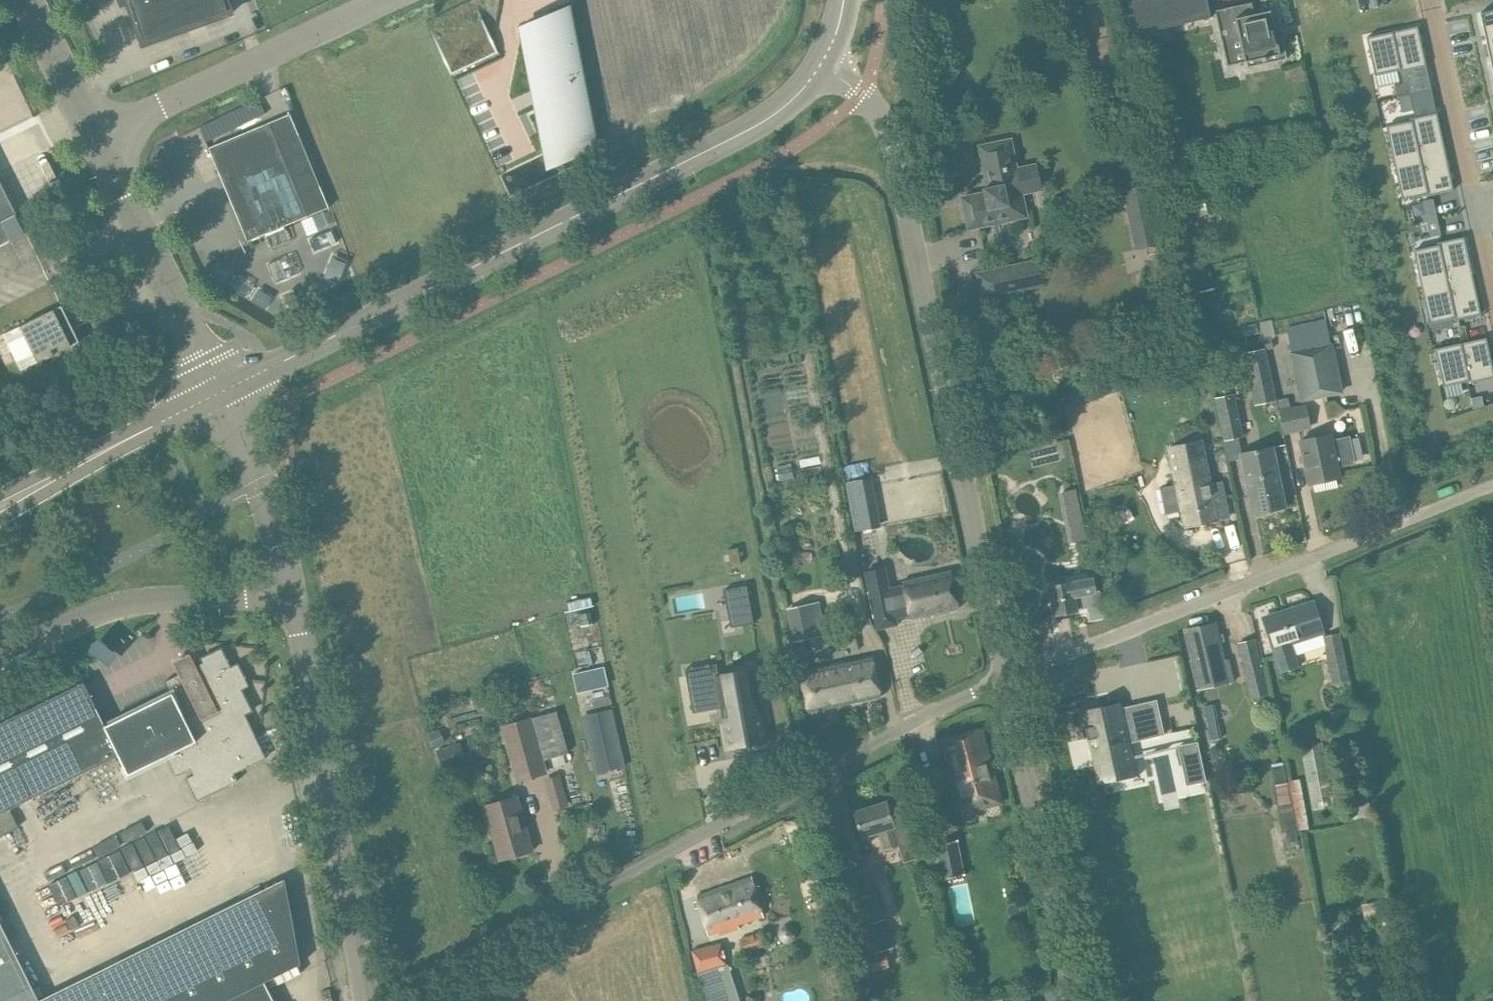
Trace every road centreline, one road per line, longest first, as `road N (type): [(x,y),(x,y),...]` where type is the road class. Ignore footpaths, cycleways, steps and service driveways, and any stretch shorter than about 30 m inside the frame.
road 1 (tertiary): [(216,395),(371,310),(758,128),(803,95),(829,53)]
road 2 (unclassified): [(1001,683),(871,82),(829,53)]
road 3 (unclassified): [(1001,683),(1492,480)]
road 4 (unclassified): [(571,900),(1001,683)]
road 5 (unclassified): [(371,1000),(286,595)]
road 6 (unclassified): [(1058,1000),(1001,683)]
road 7 (unclassified): [(383,0),(96,136)]
road 8 (residential): [(1426,0),(1492,304)]
road 9 (unclassified): [(0,660),(106,605),(286,595)]
road 10 (unclassified): [(216,395),(96,136)]
road 11 (tertiary): [(0,511),(216,395)]
road 12 (unclassified): [(286,595),(266,511),(216,395)]
road 13 (track): [(393,991),(571,900)]
road 14 (unclassified): [(96,136),(27,0)]

